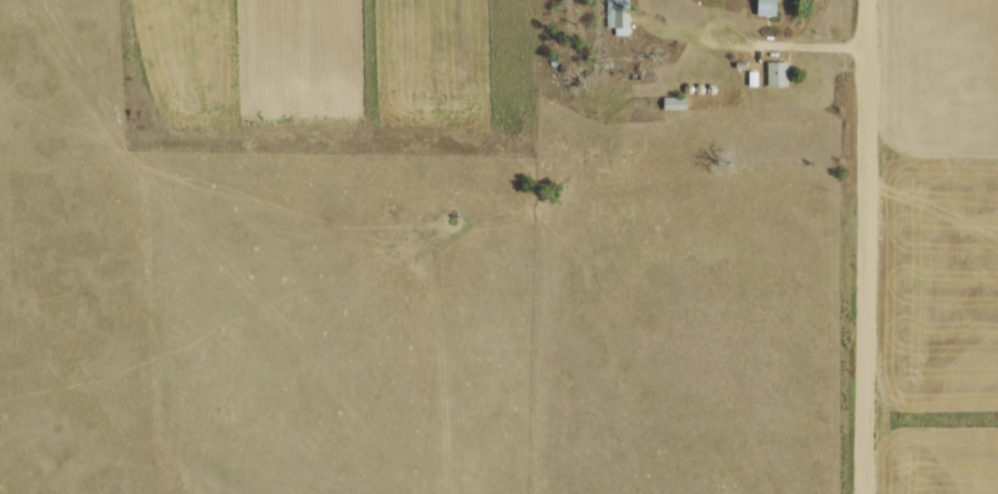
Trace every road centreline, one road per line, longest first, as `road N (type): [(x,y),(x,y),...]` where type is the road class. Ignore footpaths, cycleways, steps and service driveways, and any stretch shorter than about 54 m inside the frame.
road 1 (residential): [(863,493),(868,0)]

